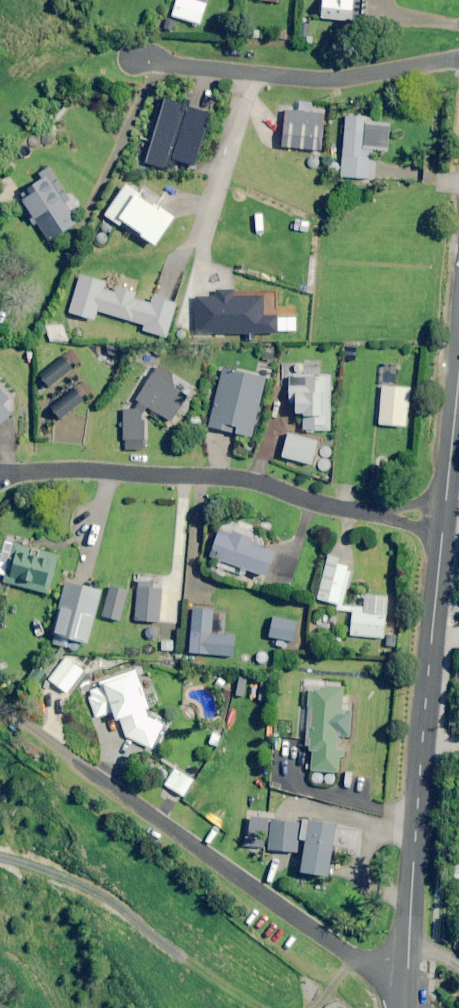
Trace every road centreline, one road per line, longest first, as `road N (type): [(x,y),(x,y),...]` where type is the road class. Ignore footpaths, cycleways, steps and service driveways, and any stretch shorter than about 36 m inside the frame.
road 1 (residential): [(404,1001),(0,706)]
road 2 (secondary): [(404,1001),(443,518)]
road 3 (residential): [(0,478),(52,471),(230,476),(342,509),(443,518)]
road 4 (residential): [(133,60),(310,78),(458,59)]
road 5 (secondary): [(443,518),(458,373)]

